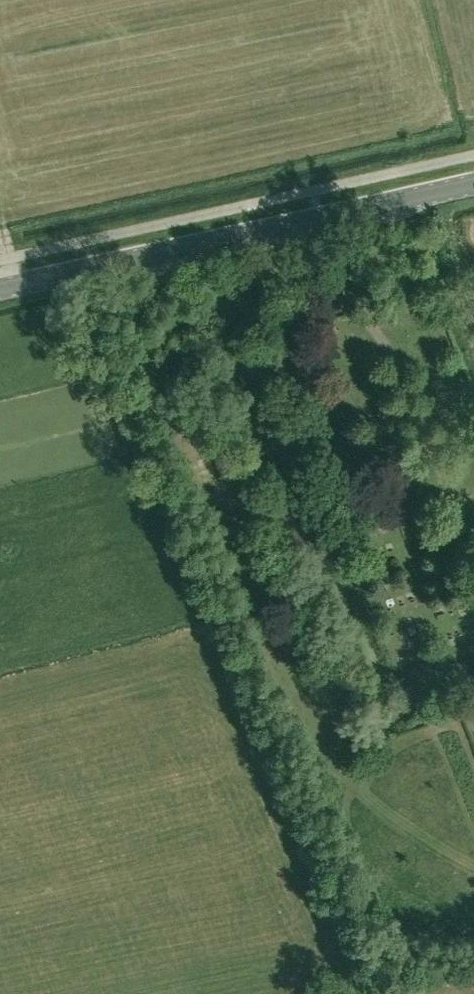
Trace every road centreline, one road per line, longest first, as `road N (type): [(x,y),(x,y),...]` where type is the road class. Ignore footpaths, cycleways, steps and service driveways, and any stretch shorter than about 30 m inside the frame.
road 1 (secondary): [(0,289),(473,185)]

